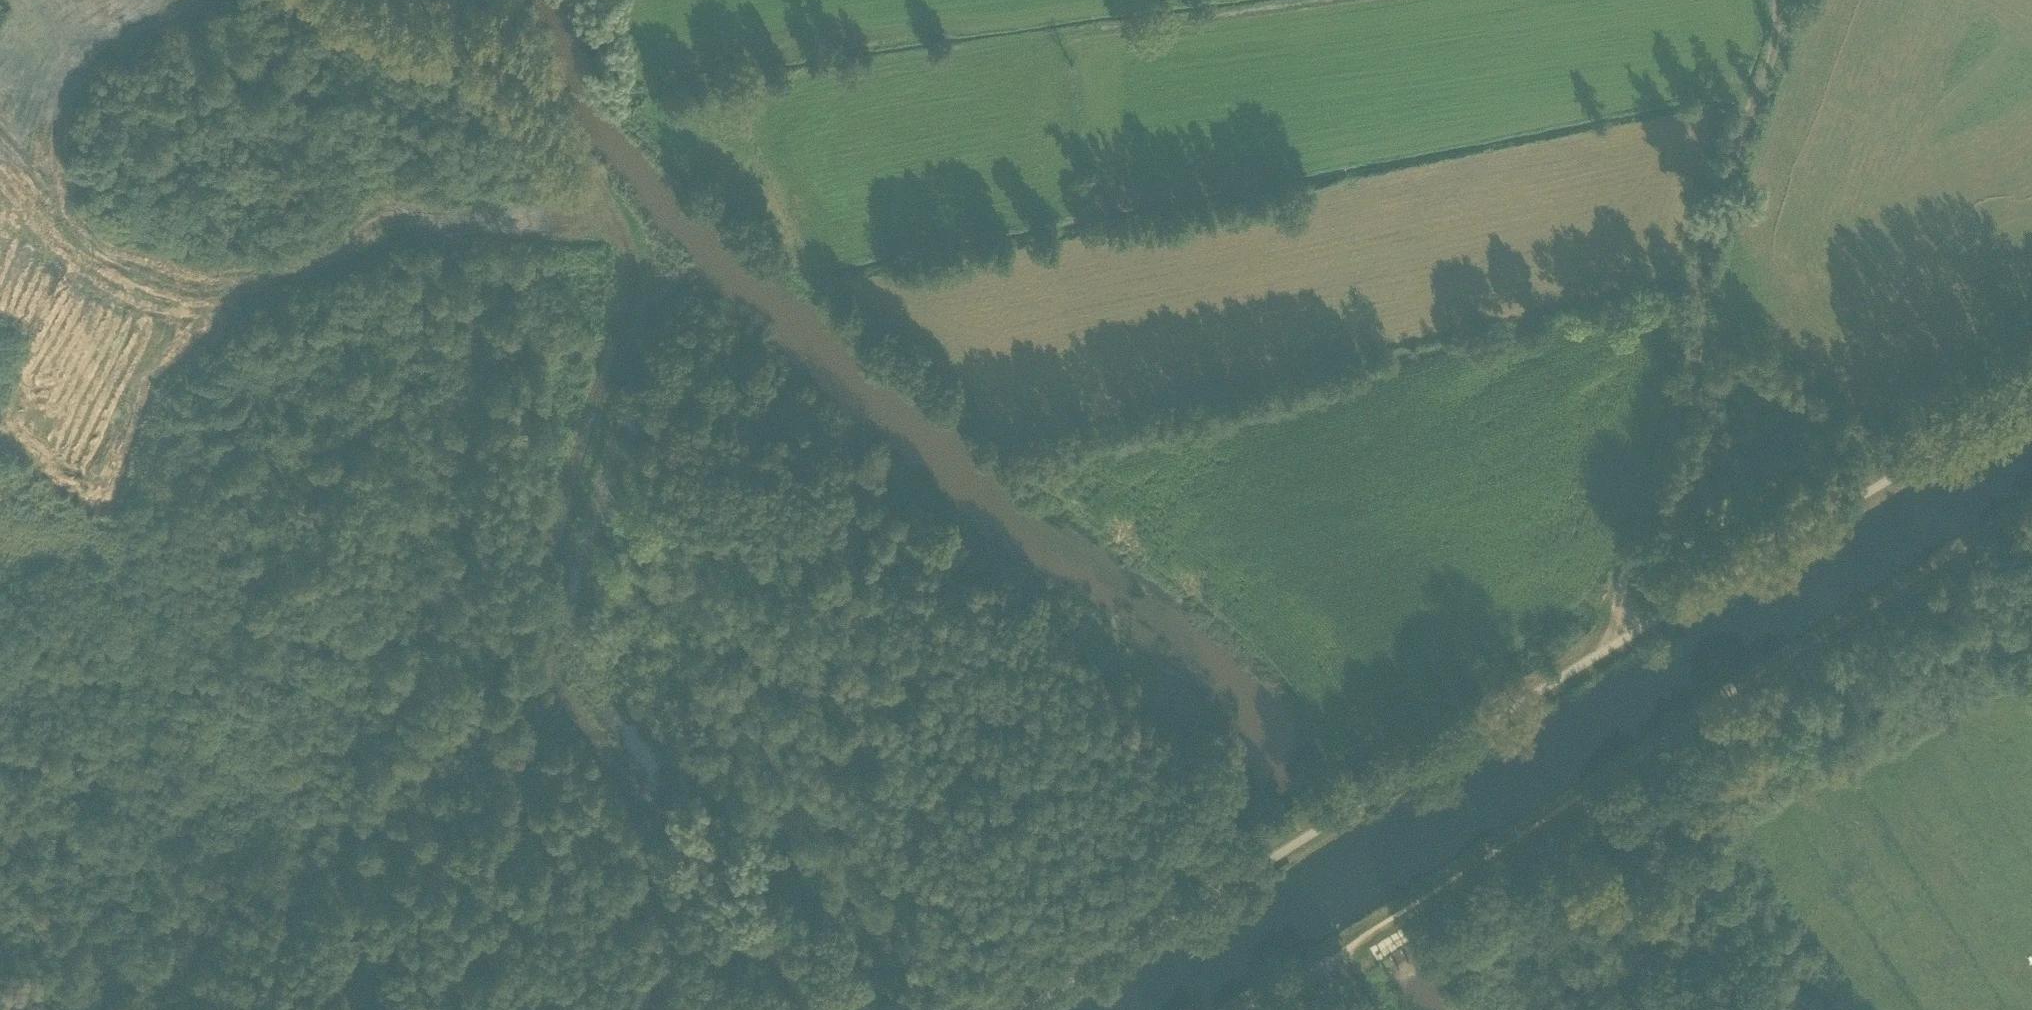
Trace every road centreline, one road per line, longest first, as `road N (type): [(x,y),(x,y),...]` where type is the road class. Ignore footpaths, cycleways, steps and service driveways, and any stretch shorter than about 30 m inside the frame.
road 1 (track): [(1338,0),(1108,33),(1065,32)]

